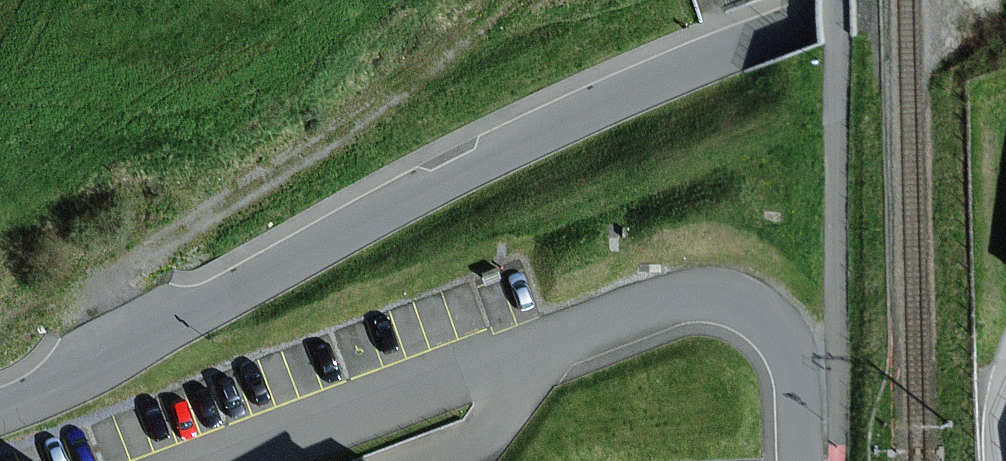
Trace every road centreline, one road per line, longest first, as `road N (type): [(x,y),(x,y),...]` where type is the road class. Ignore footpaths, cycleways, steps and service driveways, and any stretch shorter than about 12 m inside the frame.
road 1 (residential): [(0,409),(536,135),(862,0)]
road 2 (residential): [(800,460),(796,384),(782,344),(750,312),(703,299),(660,306),(242,460)]

